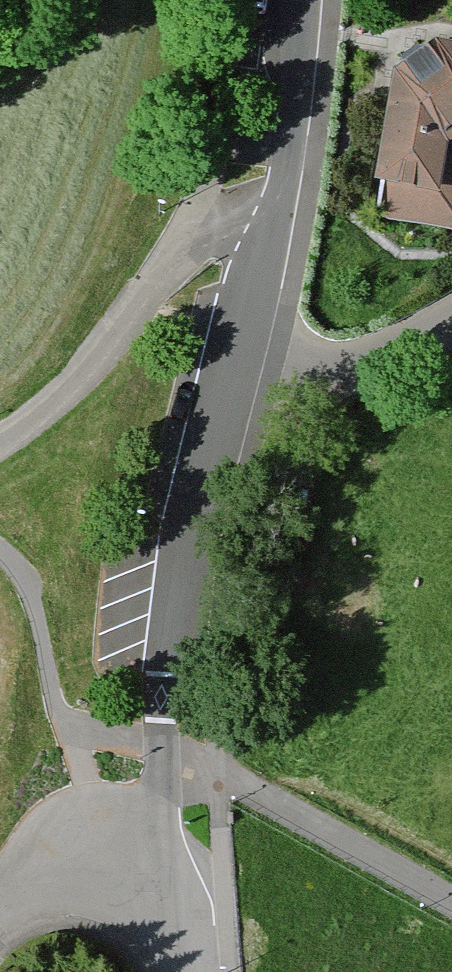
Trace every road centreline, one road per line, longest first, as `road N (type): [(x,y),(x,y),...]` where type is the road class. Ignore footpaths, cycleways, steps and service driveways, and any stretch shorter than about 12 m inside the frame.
road 1 (residential): [(231,384),(182,535),(160,697),(169,883)]
road 2 (residential): [(303,0),(291,153),(231,384)]
road 3 (residential): [(231,384),(281,389),(387,356),(451,326)]
road 4 (residential): [(169,883),(111,862),(61,860),(0,903)]

